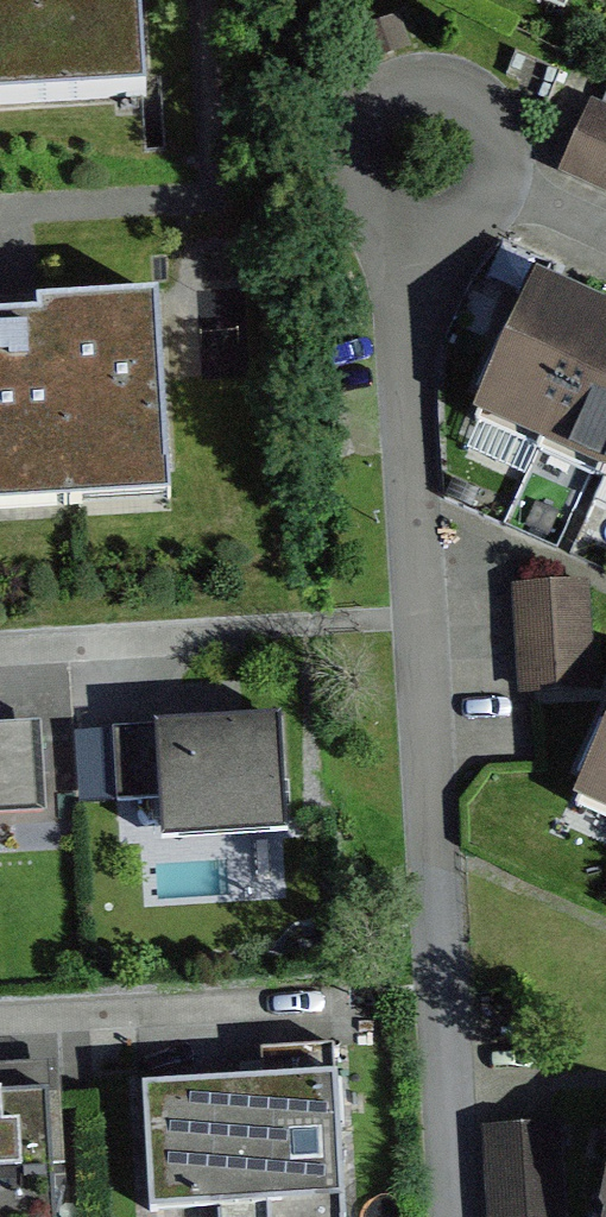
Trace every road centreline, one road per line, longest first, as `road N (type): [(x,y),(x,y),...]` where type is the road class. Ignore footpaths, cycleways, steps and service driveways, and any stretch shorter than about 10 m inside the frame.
road 1 (residential): [(454,1216),(404,337),(419,245)]
road 2 (residential): [(419,245),(368,217),(351,194),(346,142),(372,99),(418,79),(467,91),(500,128),(506,153),(498,192)]

